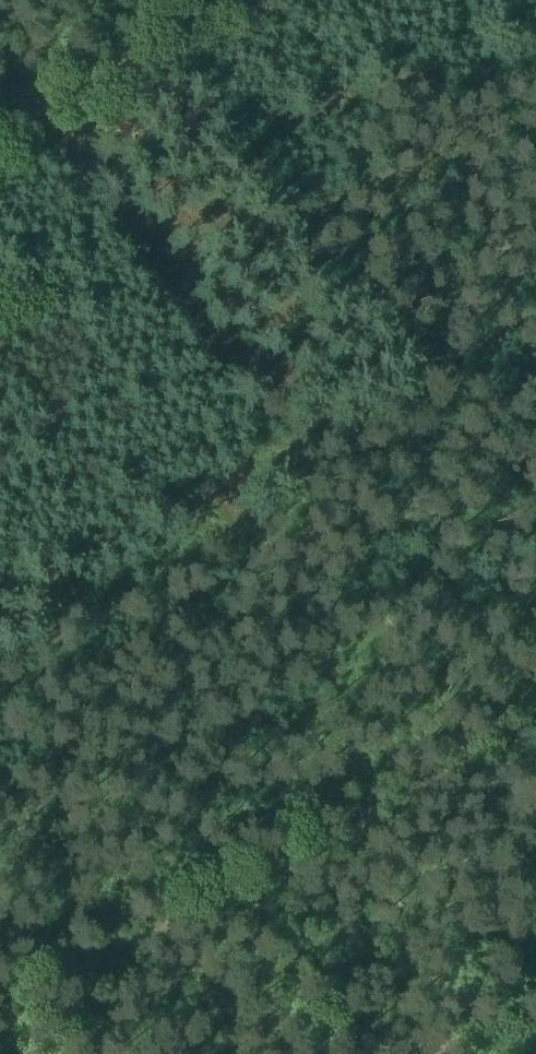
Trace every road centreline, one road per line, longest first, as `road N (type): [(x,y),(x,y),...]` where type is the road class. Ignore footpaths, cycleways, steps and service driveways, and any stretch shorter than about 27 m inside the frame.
road 1 (track): [(0,62),(471,757)]
road 2 (track): [(0,1010),(535,722)]
road 3 (track): [(0,587),(535,309)]
road 4 (track): [(0,131),(234,0)]
road 5 (track): [(535,988),(419,1053)]

